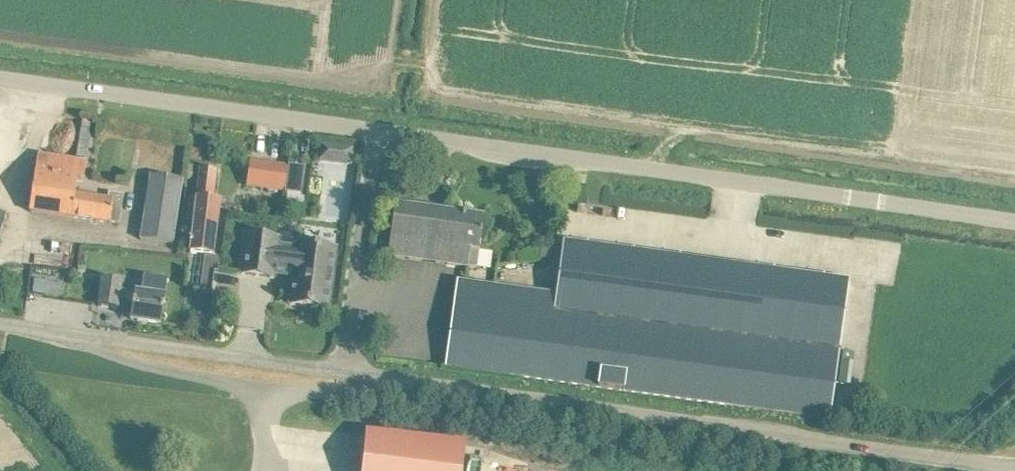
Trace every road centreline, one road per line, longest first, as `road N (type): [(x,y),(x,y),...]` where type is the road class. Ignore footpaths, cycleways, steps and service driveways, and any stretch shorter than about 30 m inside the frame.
road 1 (tertiary): [(1014,223),(0,77)]
road 2 (tertiary): [(1014,464),(0,325)]

